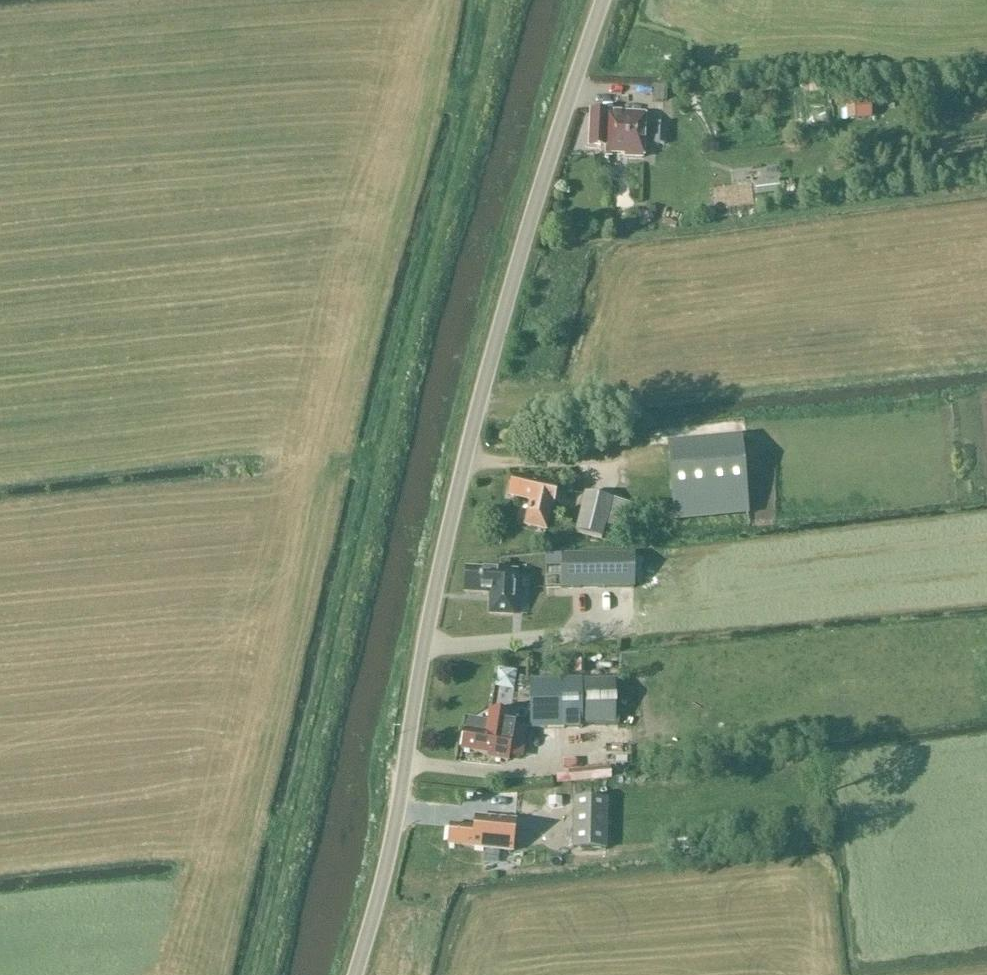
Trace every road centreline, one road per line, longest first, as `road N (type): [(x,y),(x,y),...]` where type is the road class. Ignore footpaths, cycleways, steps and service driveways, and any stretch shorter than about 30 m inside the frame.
road 1 (unclassified): [(355,974),(395,832),(441,563),(602,0)]
road 2 (track): [(497,0),(261,974)]

